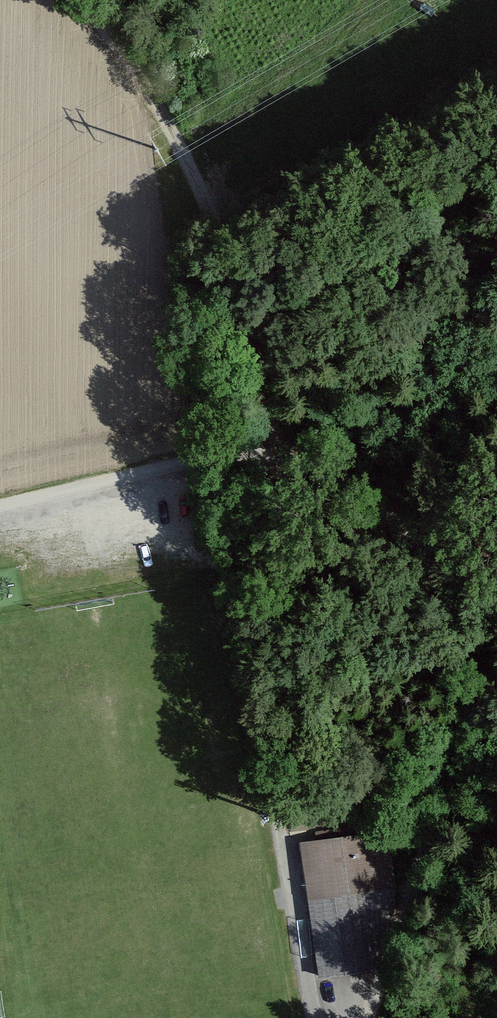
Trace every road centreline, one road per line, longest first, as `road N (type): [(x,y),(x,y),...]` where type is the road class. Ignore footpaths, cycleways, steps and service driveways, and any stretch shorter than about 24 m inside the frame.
road 1 (track): [(313,1017),(255,706),(248,615),(274,454),(203,199),(82,0)]
road 2 (residential): [(371,1017),(479,667),(453,603),(389,516),(340,476),(274,454),(207,455),(0,499)]

